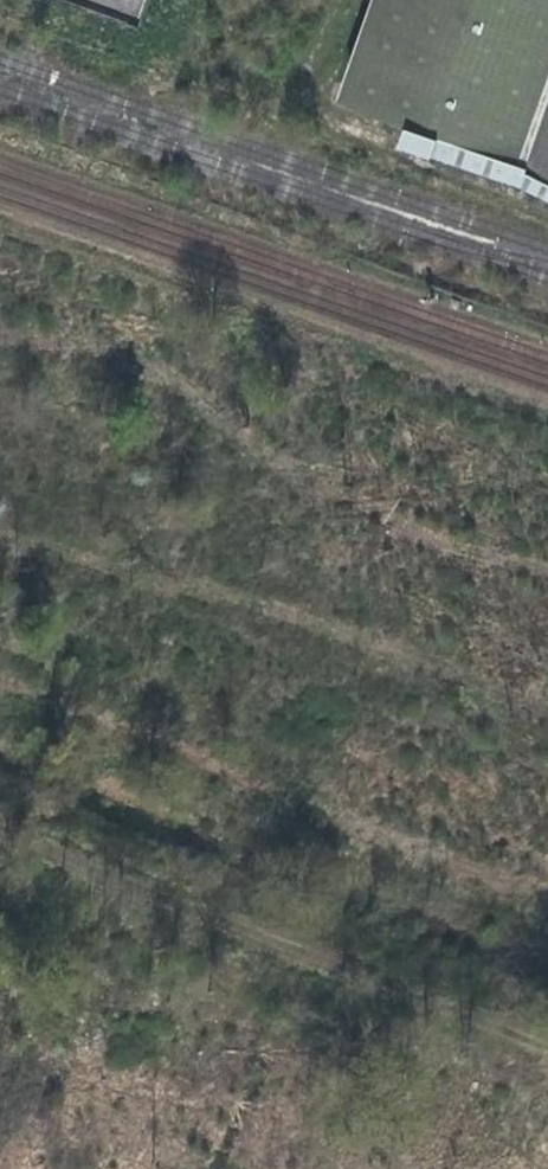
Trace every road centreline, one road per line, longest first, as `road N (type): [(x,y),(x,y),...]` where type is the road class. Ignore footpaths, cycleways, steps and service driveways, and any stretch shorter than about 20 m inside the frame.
road 1 (track): [(0,833),(547,1056)]

